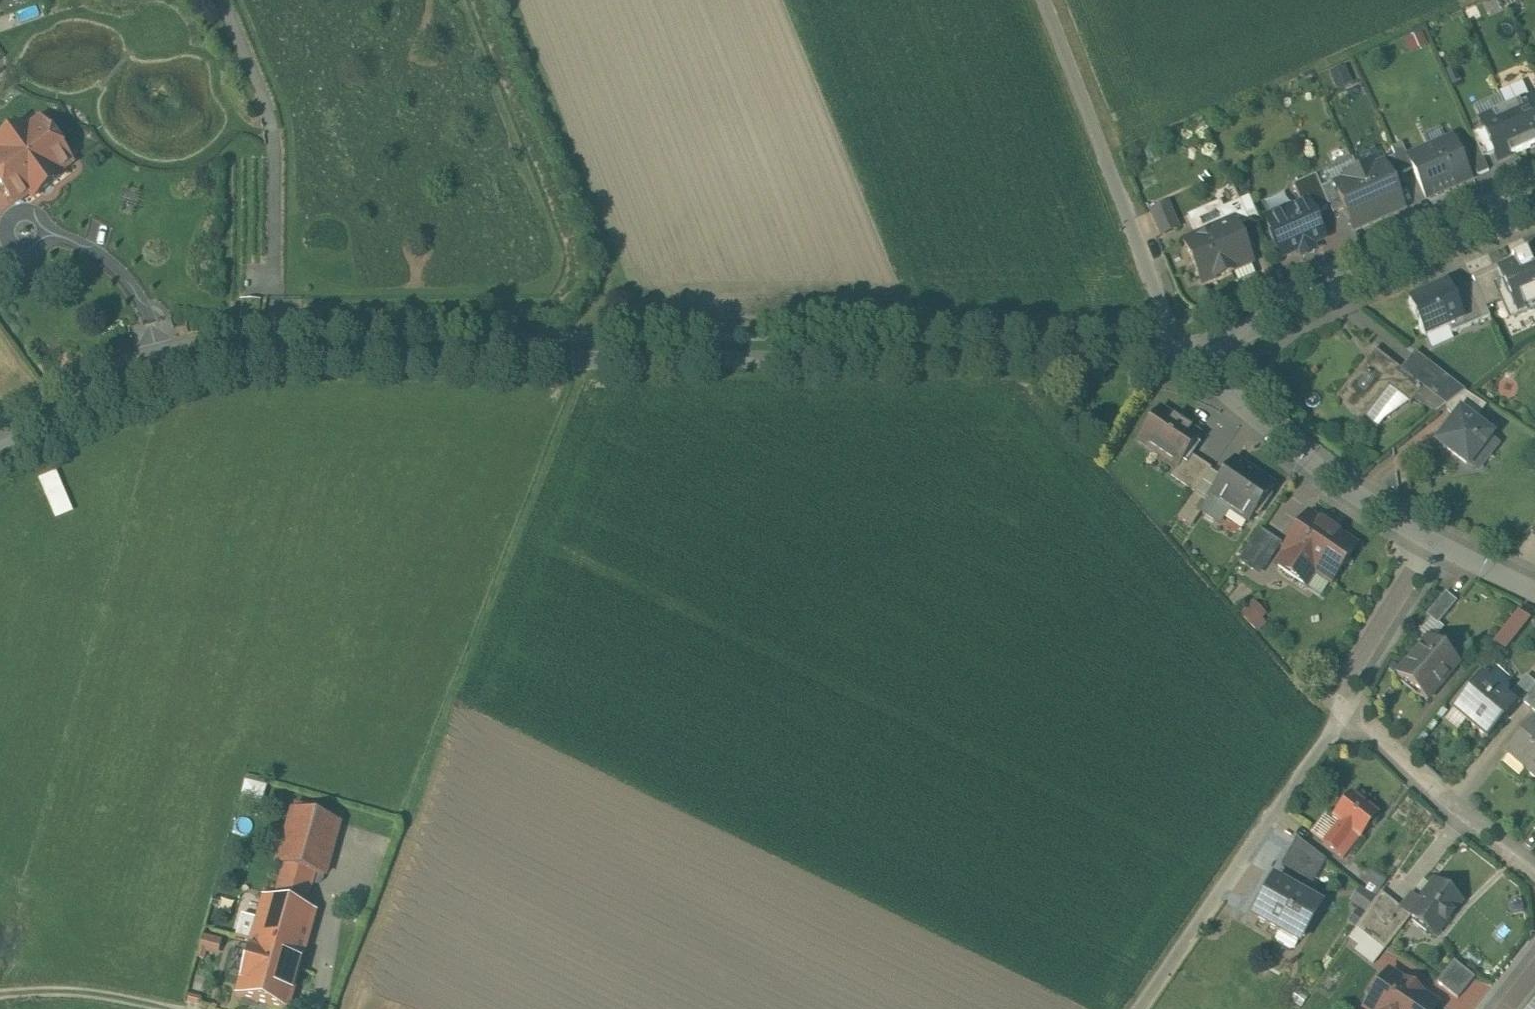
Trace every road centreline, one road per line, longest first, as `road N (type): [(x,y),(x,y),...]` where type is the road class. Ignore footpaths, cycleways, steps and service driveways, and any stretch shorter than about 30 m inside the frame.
road 1 (residential): [(0,444),(131,380),(238,360),(1181,351)]
road 2 (residential): [(1181,351),(1534,197)]
road 3 (unclassified): [(1042,0),(1181,351)]
road 4 (residential): [(1133,1008),(1319,746),(1341,697)]
road 5 (residential): [(1181,351),(1294,452),(1436,541)]
road 6 (residential): [(1534,873),(1442,800),(1341,697)]
road 7 (residential): [(1341,697),(1436,541)]
road 8 (track): [(175,1008),(64,990),(0,993)]

